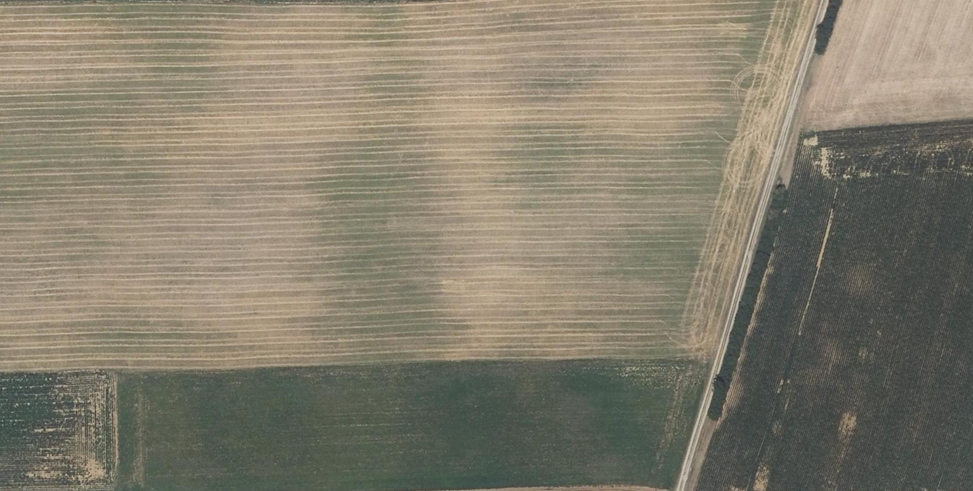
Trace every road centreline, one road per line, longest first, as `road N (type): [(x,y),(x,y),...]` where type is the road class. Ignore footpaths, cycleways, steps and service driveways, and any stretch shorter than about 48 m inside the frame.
road 1 (track): [(825,0),(680,490)]

